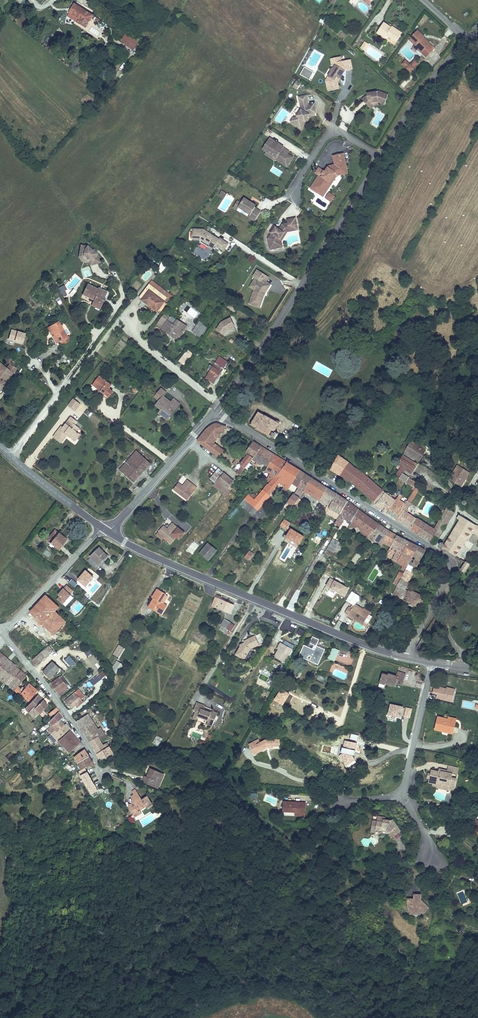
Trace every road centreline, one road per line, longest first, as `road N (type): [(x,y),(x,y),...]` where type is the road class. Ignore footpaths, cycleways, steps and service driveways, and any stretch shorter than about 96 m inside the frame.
road 1 (unclassified): [(218,411),(416,101),(467,41)]
road 2 (residential): [(218,411),(452,560),(408,658)]
road 3 (tertiary): [(408,658),(109,532)]
road 4 (residential): [(2,628),(102,773)]
road 5 (unclassified): [(109,532),(218,411)]
road 6 (unclassified): [(102,528),(2,628)]
road 7 (residential): [(433,663),(401,795)]
road 8 (tertiary): [(102,528),(0,447)]

